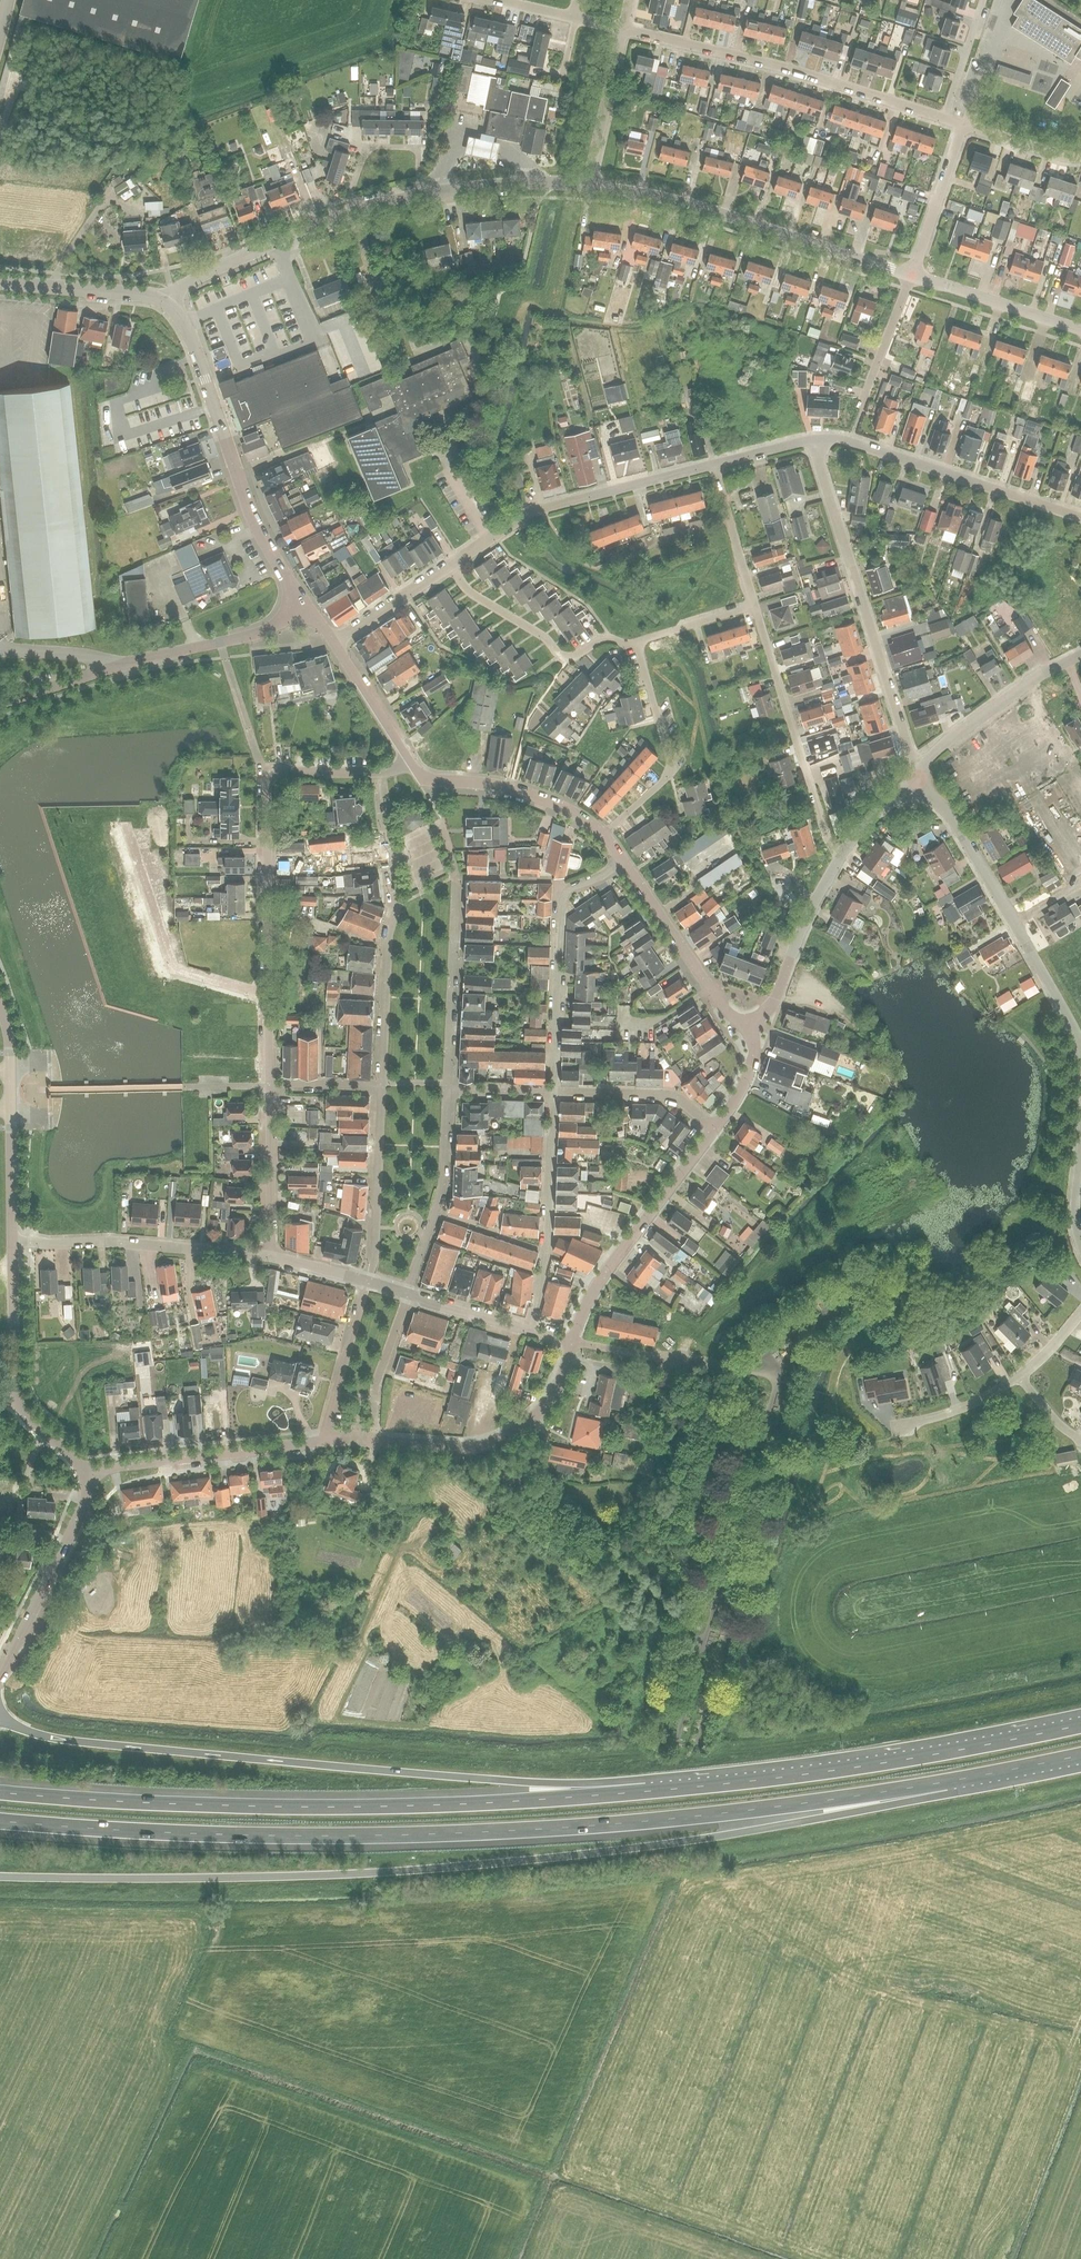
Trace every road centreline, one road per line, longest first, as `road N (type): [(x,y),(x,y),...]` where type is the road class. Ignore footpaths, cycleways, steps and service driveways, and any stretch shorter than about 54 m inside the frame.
road 1 (motorway): [(0,1877),(419,1873),(717,1839),(946,1783)]
road 2 (motorway): [(0,1822),(242,1836),(482,1833),(753,1810),(946,1783)]
road 3 (motorway): [(649,1791),(141,1749),(53,1738),(0,1721)]
road 4 (motorway): [(649,1791),(333,1807),(0,1793)]
road 5 (motorway): [(1080,1725),(854,1768),(649,1791)]
road 6 (residential): [(268,998),(265,774),(380,773),(409,761)]
road 7 (residential): [(813,440),(917,775)]
road 8 (residential): [(586,187),(691,205),(913,275)]
road 9 (residential): [(947,119),(787,68),(624,30)]
road 10 (tertiary): [(302,604),(254,520),(189,330),(166,303)]
road 11 (tertiary): [(0,706),(123,665),(248,638),(302,604)]
road 12 (residential): [(715,465),(542,511),(452,566)]
road 13 (residential): [(1080,519),(850,441),(813,440)]
road 14 (residential): [(756,607),(837,866)]
road 15 (residential): [(554,1092),(563,896),(627,864)]
road 16 (tertiary): [(86,1478),(14,1401),(14,1244)]
road 17 (residential): [(272,1257),(101,1243),(14,1244)]
road 18 (residential): [(574,1342),(607,1270),(713,1128)]
road 19 (residential): [(1051,987),(976,857),(917,775)]
road 20 (residential): [(268,998),(174,968),(127,829)]
road 21 (residential): [(388,840),(397,905),(382,1084)]
road 22 (unclassified): [(326,1440),(114,1467),(86,1478)]
road 23 (residential): [(531,1331),(548,1228),(554,1092)]
road 24 (tertiary): [(14,1244),(10,1054),(0,1008)]
road 25 (residential): [(605,834),(672,772),(636,643)]
road 26 (residential): [(636,643),(605,637),(568,658),(472,594),(452,566)]
road 27 (tertiary): [(0,1679),(86,1498),(86,1478)]
road 28 (residential): [(407,1295),(442,1187),(448,1088)]
road 29 (residential): [(448,1088),(457,877)]
road 30 (residential): [(748,1029),(736,1025),(627,864)]
road 31 (unclassified): [(917,775),(966,727),(1080,655)]
road 32 (unclassified): [(166,303),(191,282),(348,215)]
road 33 (residential): [(382,1084),(368,1284)]
road 34 (residential): [(605,834),(557,803),(511,788),(425,781)]
road 35 (unclassified): [(515,1435),(453,1448),(326,1440)]
road 36 (unclassified): [(748,1029),(776,999),(837,866)]
road 37 (residential): [(1080,330),(913,275)]
road 38 (residential): [(272,1257),(270,1087)]
road 39 (residential): [(713,1128),(667,1096),(554,1092)]
road 40 (tertiary): [(166,303),(0,281)]
road 41 (residential): [(348,215),(368,147),(418,153),(420,196)]
road 42 (residential): [(326,1440),(368,1284)]
road 43 (residential): [(586,187),(624,30)]
road 44 (residential): [(913,275),(964,126)]
road 45 (residential): [(574,1342),(722,1367)]
road 46 (residential): [(715,465),(756,607)]
road 47 (residential): [(860,408),(913,275)]
road 48 (residential): [(452,566),(334,643)]
road 49 (unclassified): [(409,761),(334,643)]
road 50 (motorway): [(946,1783),(1080,1756)]
road 51 (residential): [(899,1428),(960,1410),(1020,1378)]
road 52 (residential): [(531,1331),(407,1295)]
road 53 (residential): [(636,643),(756,607)]
road 54 (residential): [(947,119),(984,0)]
road 55 (unclassified): [(837,866),(917,775)]
road 56 (residential): [(1080,160),(964,126)]

